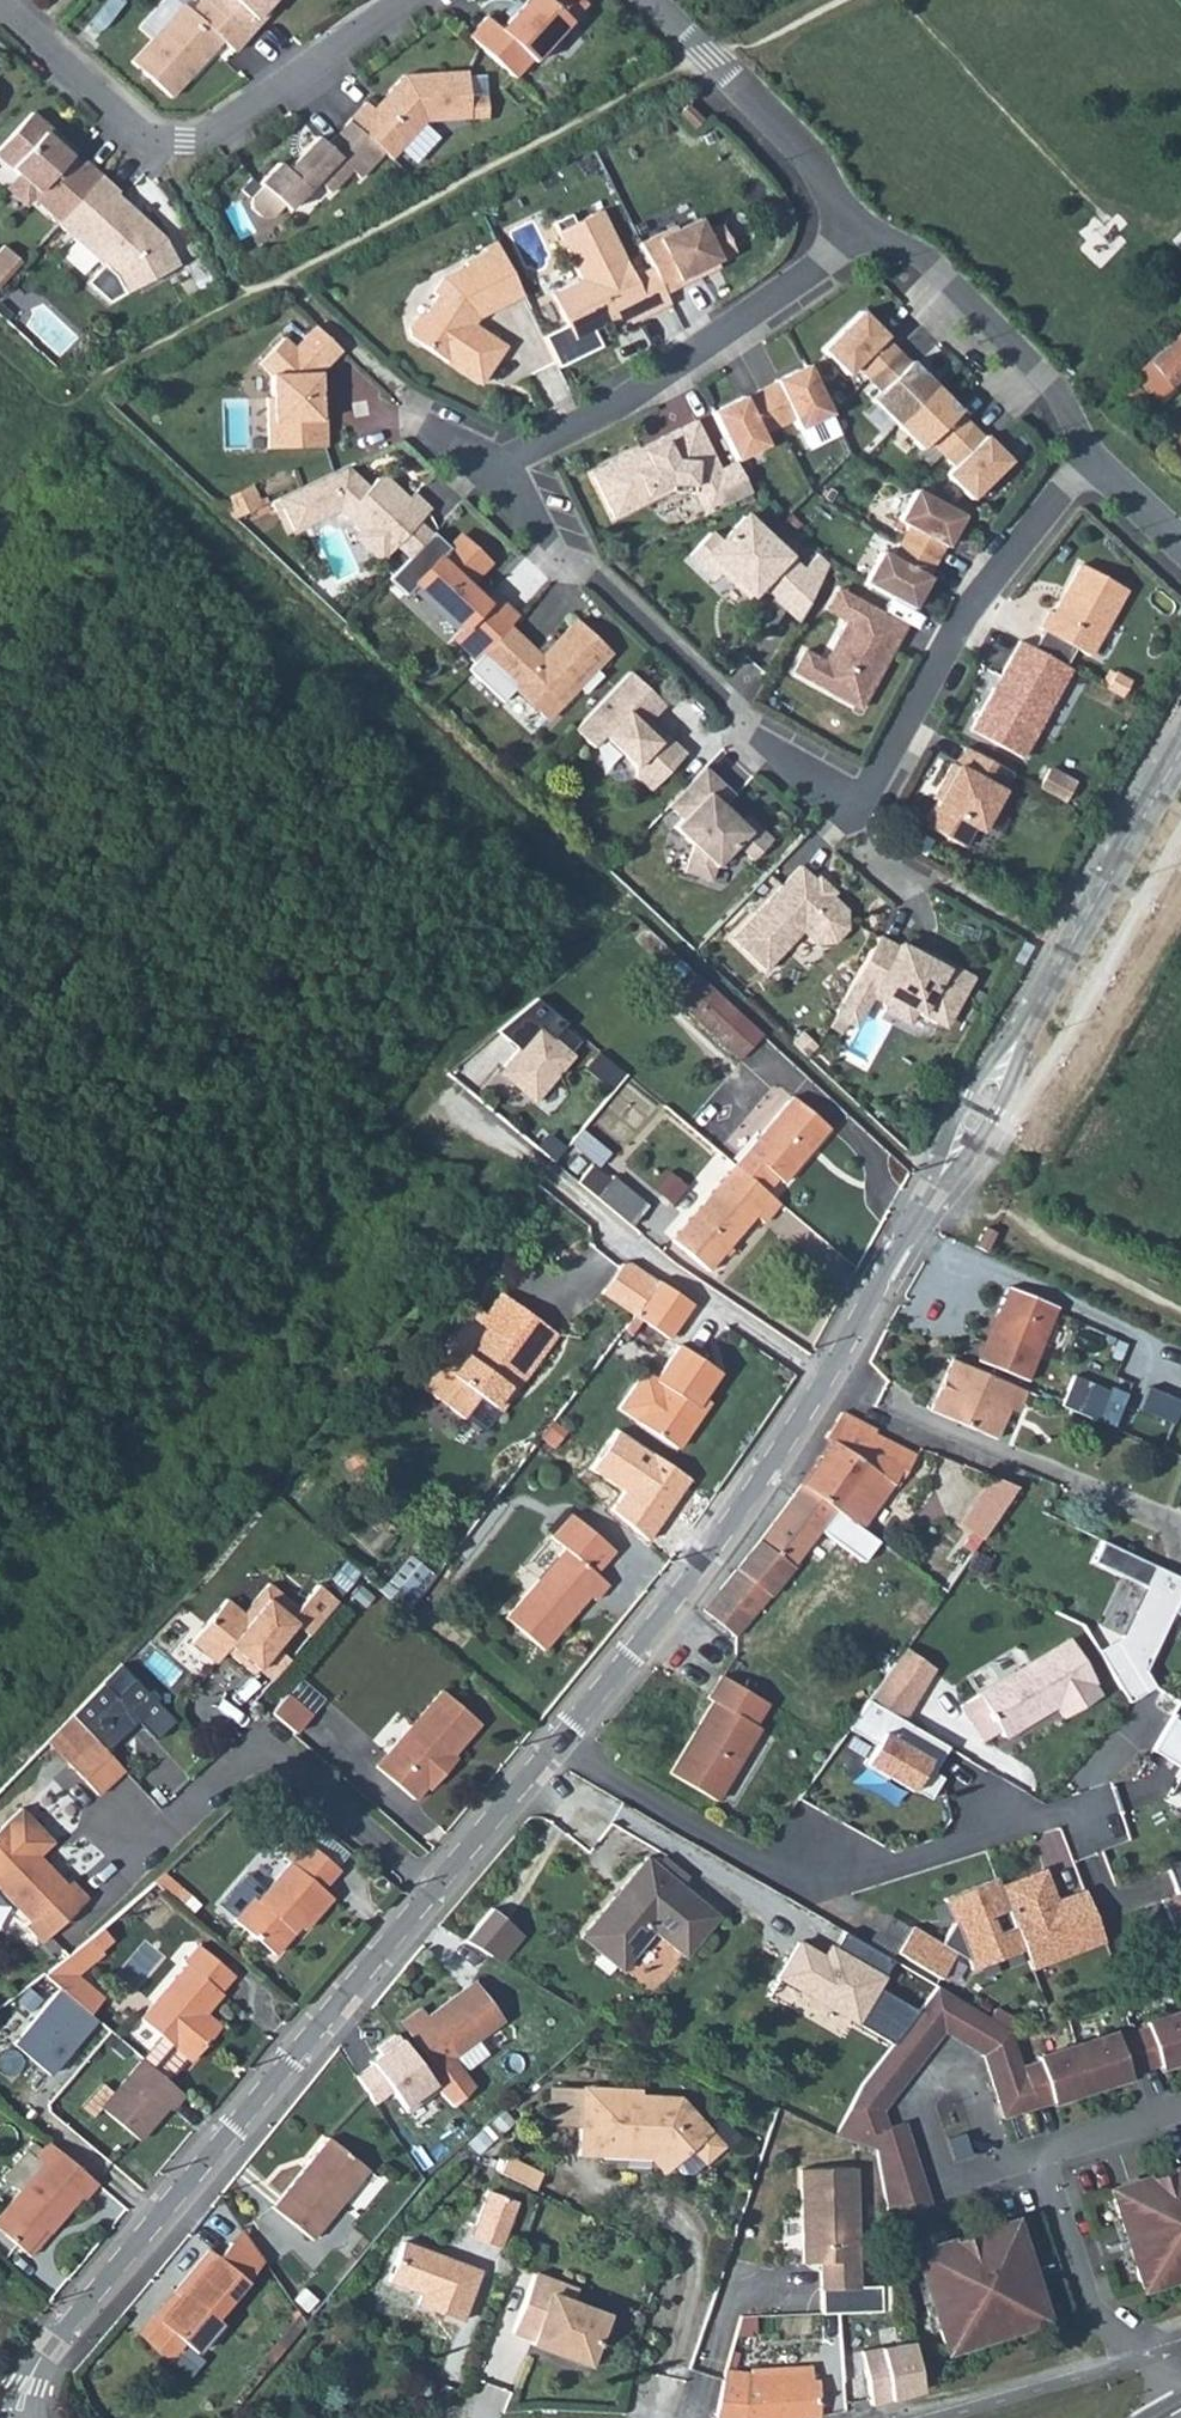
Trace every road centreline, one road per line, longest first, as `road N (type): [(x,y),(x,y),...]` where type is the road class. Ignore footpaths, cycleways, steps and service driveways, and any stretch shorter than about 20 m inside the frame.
road 1 (residential): [(855,232),(630,398),(492,472),(544,536),(791,769),(858,808),(990,572),(1091,454)]
road 2 (residential): [(1180,750),(794,1429),(691,1575),(556,1742)]
road 3 (residential): [(556,1742),(40,2357),(16,2417)]
road 4 (residential): [(556,1742),(804,1891),(1048,1819),(1089,1823)]
road 5 (residential): [(405,0),(185,147),(167,149),(146,145),(0,11)]
road 6 (residential): [(855,232),(903,244),(941,266),(1055,385),(1091,454)]
road 7 (residential): [(653,0),(811,158),(855,232)]
road 8 (residential): [(1180,2402),(1152,2356),(1093,2310),(1047,2157)]
road 9 (residential): [(997,2173),(972,2090),(944,2073),(920,2104),(943,2191)]
road 10 (residential): [(1047,2157),(1180,2114)]
road 11 (residential): [(1091,454),(1180,537)]

